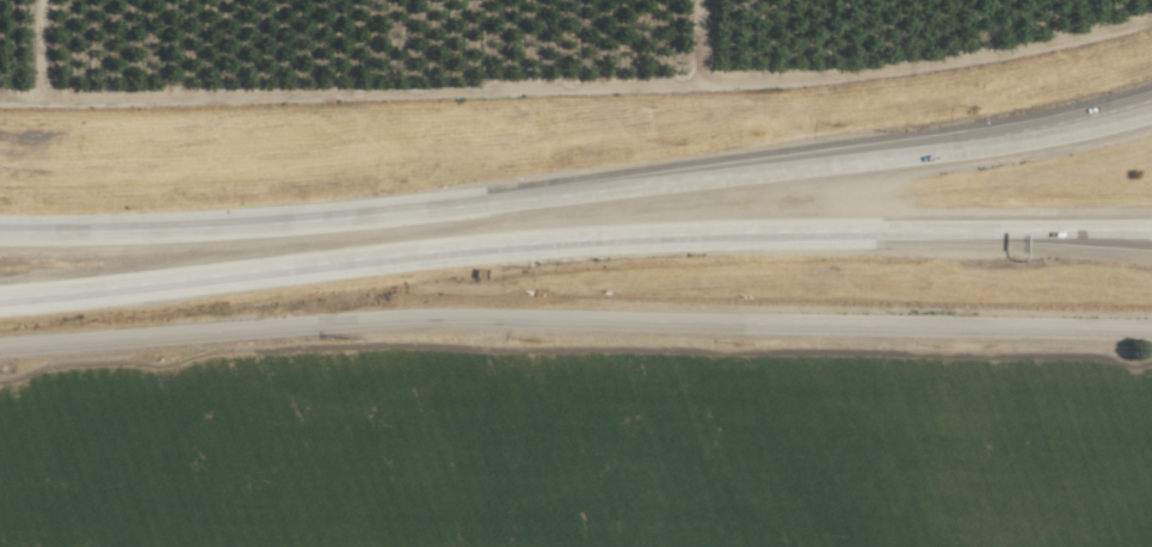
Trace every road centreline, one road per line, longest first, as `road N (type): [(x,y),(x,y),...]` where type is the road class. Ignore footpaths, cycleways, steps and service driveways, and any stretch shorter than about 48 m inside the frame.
road 1 (residential): [(0,344),(420,332),(1151,339)]
road 2 (motorway): [(189,272),(622,233),(1051,231)]
road 3 (motorway): [(1151,113),(945,152),(479,205)]
road 4 (motorway): [(479,205),(0,230)]
road 5 (motorway): [(0,295),(189,272)]

